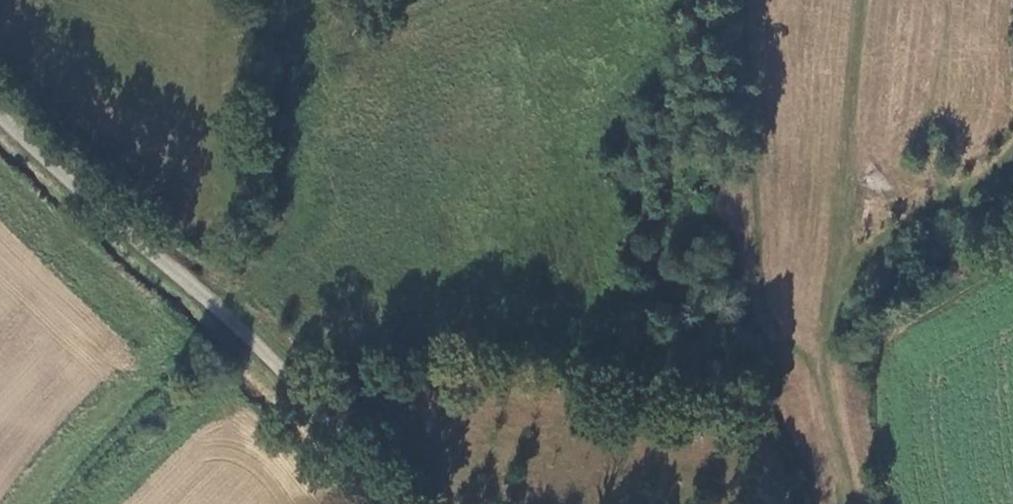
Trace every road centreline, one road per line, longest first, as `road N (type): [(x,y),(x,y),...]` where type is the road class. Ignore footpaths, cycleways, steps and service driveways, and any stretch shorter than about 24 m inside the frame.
road 1 (track): [(381,503),(285,373),(0,115)]

